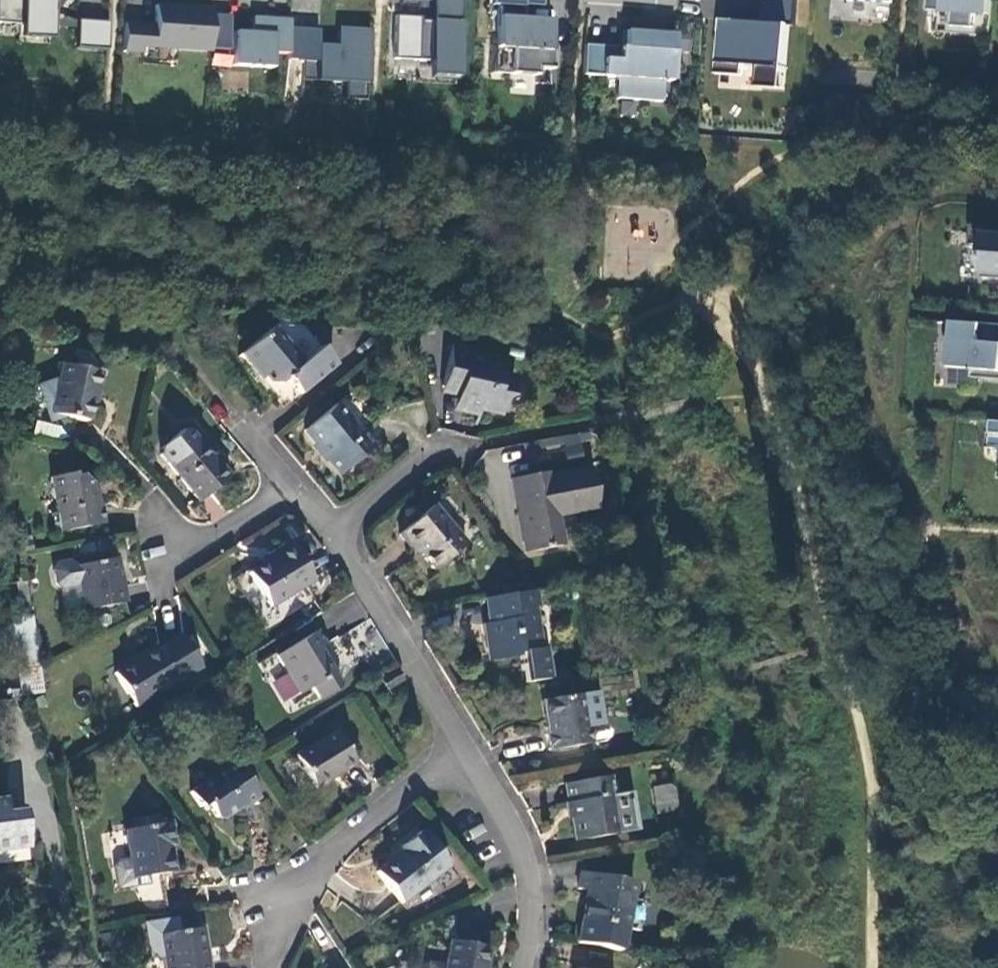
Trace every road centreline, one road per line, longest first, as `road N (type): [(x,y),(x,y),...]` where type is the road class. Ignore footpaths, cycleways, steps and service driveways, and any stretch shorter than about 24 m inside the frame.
road 1 (residential): [(469,742),(305,879),(279,917),(266,967)]
road 2 (residential): [(469,742),(337,536)]
road 3 (residential): [(524,967),(535,874),(526,839),(469,742)]
road 4 (residential): [(337,536),(418,461),(455,450)]
road 5 (residential): [(292,474),(213,538),(167,544)]

